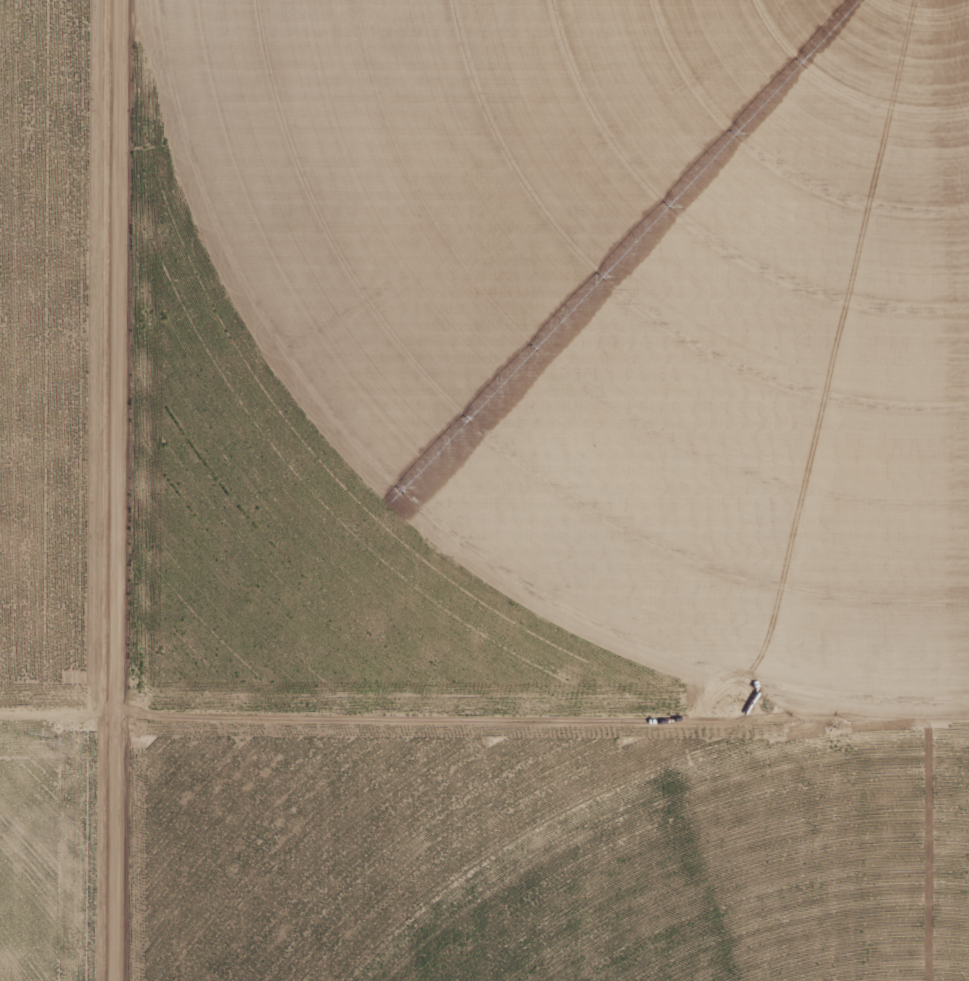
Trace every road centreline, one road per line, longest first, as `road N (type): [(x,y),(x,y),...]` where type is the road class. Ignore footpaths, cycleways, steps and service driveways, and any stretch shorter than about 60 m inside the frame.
road 1 (residential): [(95,980),(95,723),(80,327),(89,0)]
road 2 (track): [(0,721),(968,719)]

